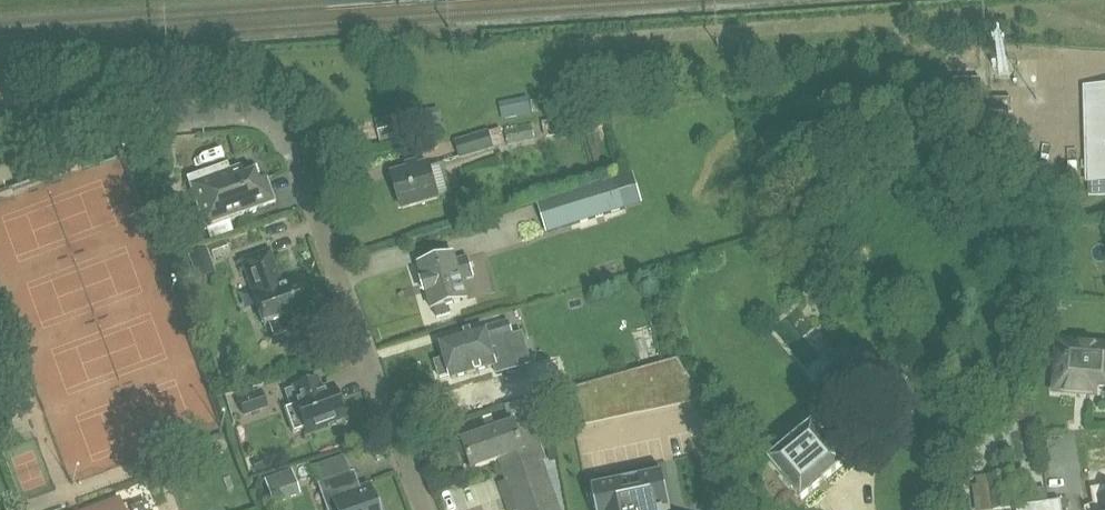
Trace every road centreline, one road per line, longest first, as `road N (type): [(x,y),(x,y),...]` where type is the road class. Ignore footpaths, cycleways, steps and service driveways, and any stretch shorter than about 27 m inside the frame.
road 1 (residential): [(423,509),(283,131),(243,111),(0,129)]

